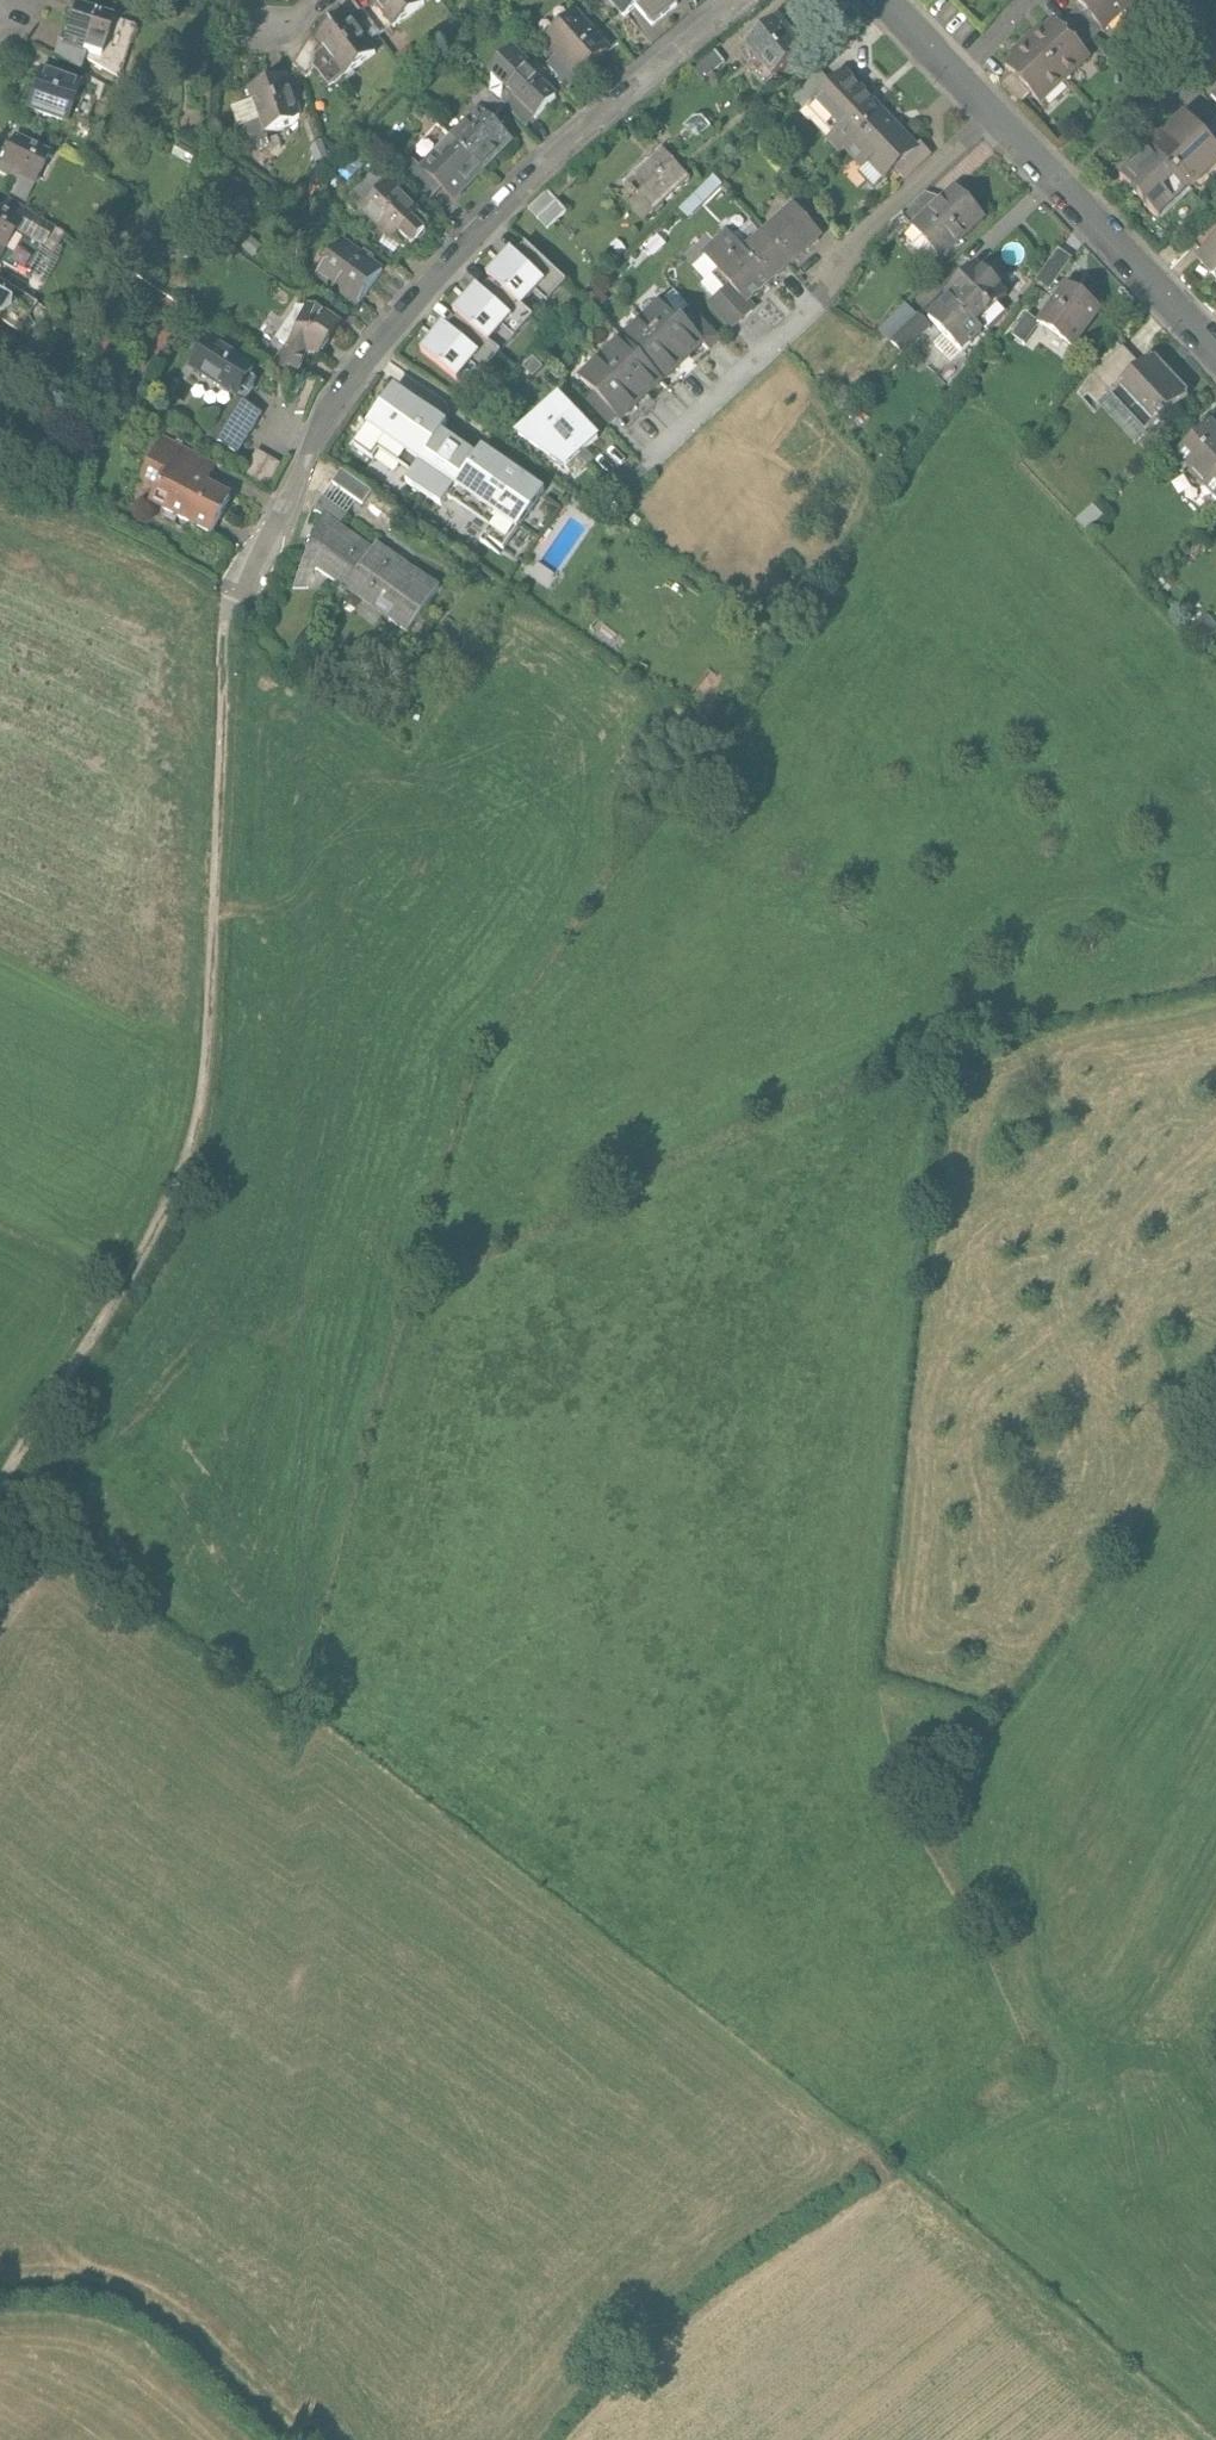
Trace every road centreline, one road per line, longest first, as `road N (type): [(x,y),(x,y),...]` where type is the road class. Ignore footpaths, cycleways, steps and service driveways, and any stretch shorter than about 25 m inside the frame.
road 1 (track): [(0,1493),(172,1199),(197,1116),(233,601)]
road 2 (residential): [(769,0),(614,129),(446,294),(372,383),(233,601)]
road 3 (residential): [(999,134),(871,250),(823,323),(658,478)]
road 4 (residential): [(1069,208),(1215,365)]
road 5 (residential): [(1215,73),(1069,208)]
road 6 (residential): [(872,0),(965,98)]
road 7 (residential): [(965,98),(1052,0)]

